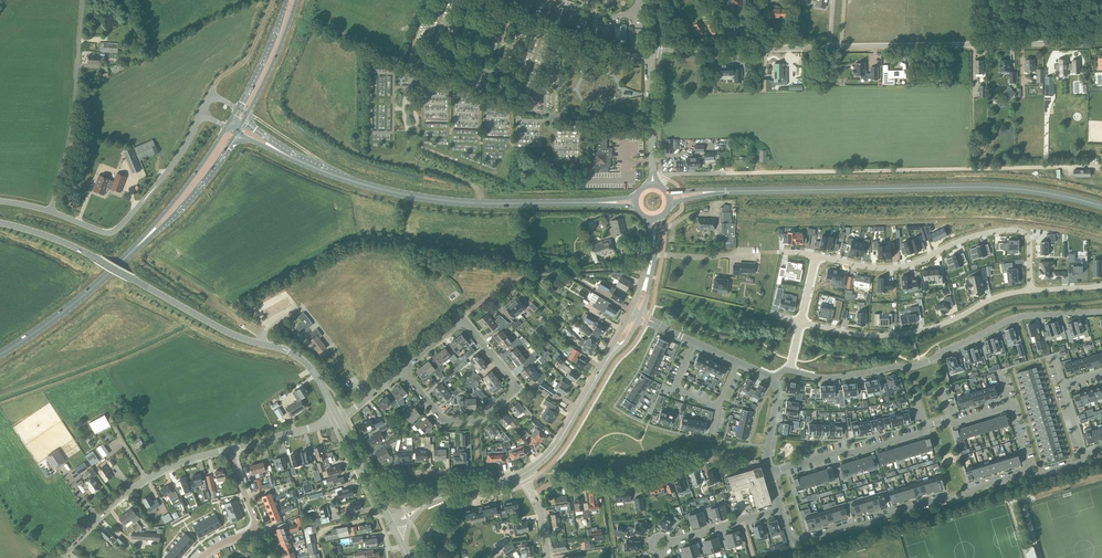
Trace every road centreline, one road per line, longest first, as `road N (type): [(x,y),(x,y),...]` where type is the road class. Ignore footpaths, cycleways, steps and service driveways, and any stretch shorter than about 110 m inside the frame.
road 1 (unclassified): [(652,51),(1101,42)]
road 2 (secondary): [(1101,206),(982,186),(710,191)]
road 3 (residential): [(1101,312),(1014,318),(908,366),(821,377),(790,370)]
road 4 (tertiary): [(260,343),(73,247),(0,223)]
road 5 (residential): [(781,508),(792,543),(957,500),(1028,473)]
road 6 (residential): [(1030,290),(1029,241),(1020,231),(972,237),(899,267),(816,256)]
road 7 (secondary): [(358,182),(448,201),(608,202)]
road 8 (residential): [(770,473),(1009,407)]
road 9 (residential): [(801,322),(858,335),(911,333),(1030,290)]
road 10 (residential): [(461,318),(513,380),(511,394),(481,418),(449,421),(402,371)]
road 11 (unclassified): [(52,211),(85,0)]
road 12 (unclassified): [(200,115),(174,163),(114,231),(52,211)]
road 13 (residential): [(60,557),(144,481),(229,449)]
road 14 (primary): [(0,354),(67,309),(147,237)]
road 15 (residential): [(532,494),(555,483),(636,478),(708,452)]
road 16 (tertiary): [(522,475),(561,439),(610,354)]
road 17 (primary): [(147,237),(180,208),(236,133)]
road 18 (primary): [(227,127),(147,237)]
road 19 (unclassified): [(652,185),(652,51)]
road 20 (secondary): [(236,133),(358,182)]
road 21 (residential): [(480,489),(478,472),(390,474),(371,483)]
road 22 (residential): [(661,545),(781,508)]
road 23 (primary): [(247,114),(296,0)]

